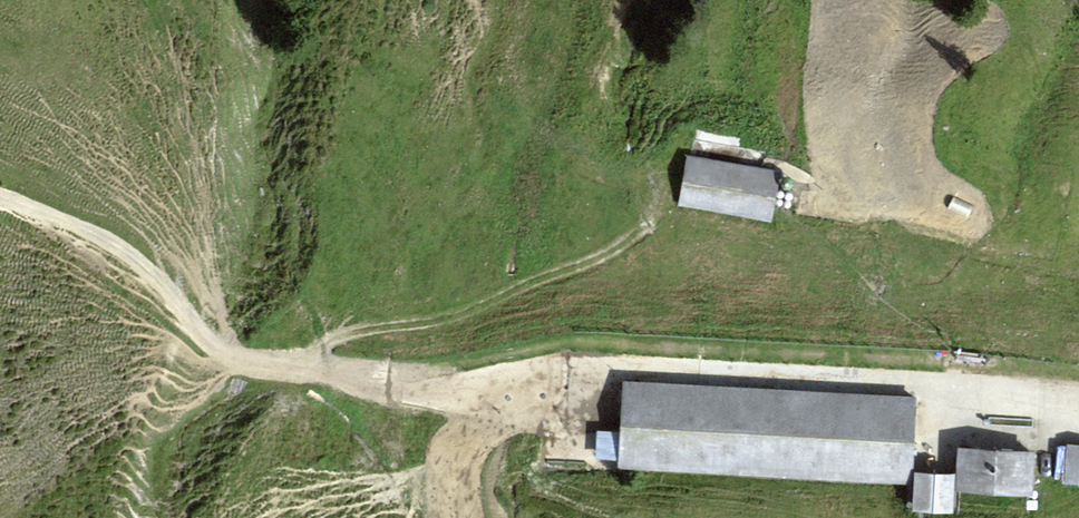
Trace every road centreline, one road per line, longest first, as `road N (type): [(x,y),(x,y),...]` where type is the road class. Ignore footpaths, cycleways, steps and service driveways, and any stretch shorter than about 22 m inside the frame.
road 1 (track): [(1078,409),(1043,390),(618,364),(457,383),(317,371)]
road 2 (track): [(674,182),(660,211),(622,242),(469,308),(346,330),(323,349),(317,371)]
road 3 (track): [(457,383),(476,517)]

